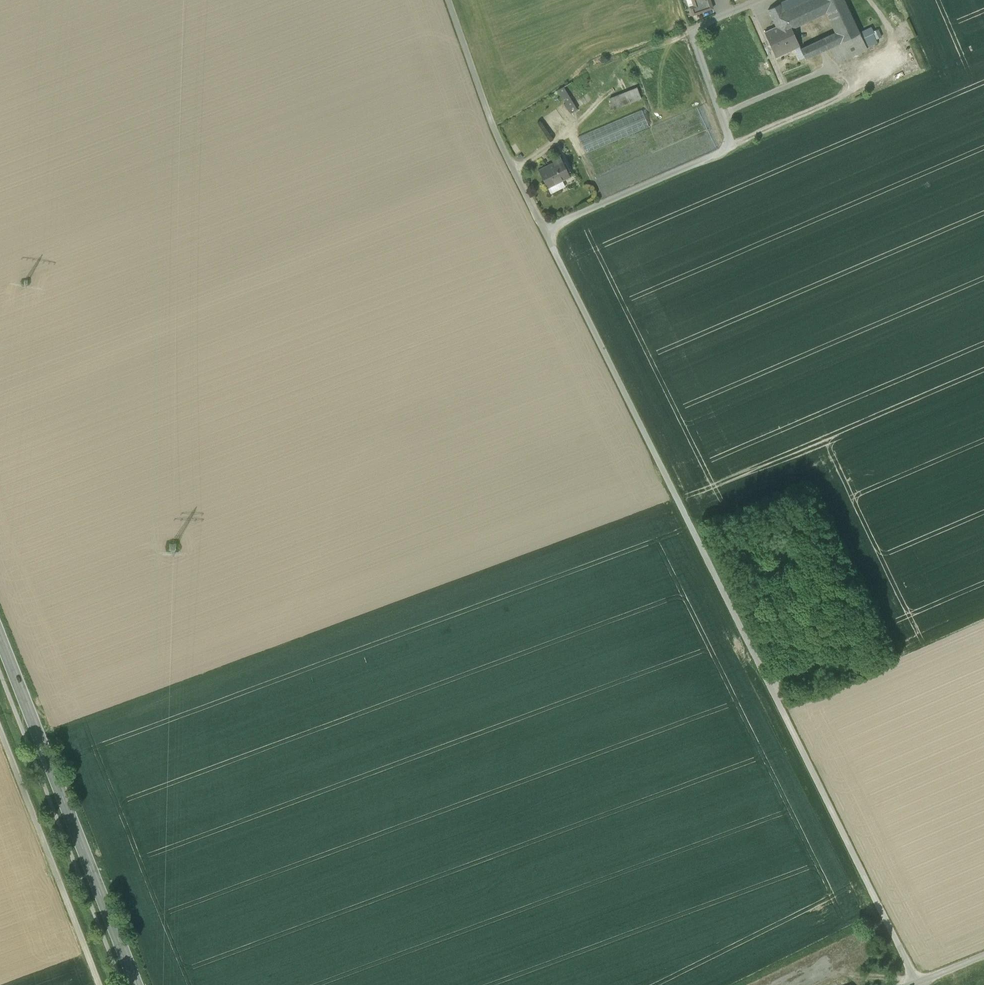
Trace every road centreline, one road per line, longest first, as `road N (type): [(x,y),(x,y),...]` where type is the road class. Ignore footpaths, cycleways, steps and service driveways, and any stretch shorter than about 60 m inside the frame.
road 1 (residential): [(544,228),(917,984)]
road 2 (unclassified): [(759,0),(692,30),(732,147),(544,228)]
road 3 (secondary): [(136,984),(0,638)]
road 4 (track): [(99,984),(0,731)]
road 5 (unclassified): [(544,228),(492,126),(448,0)]

